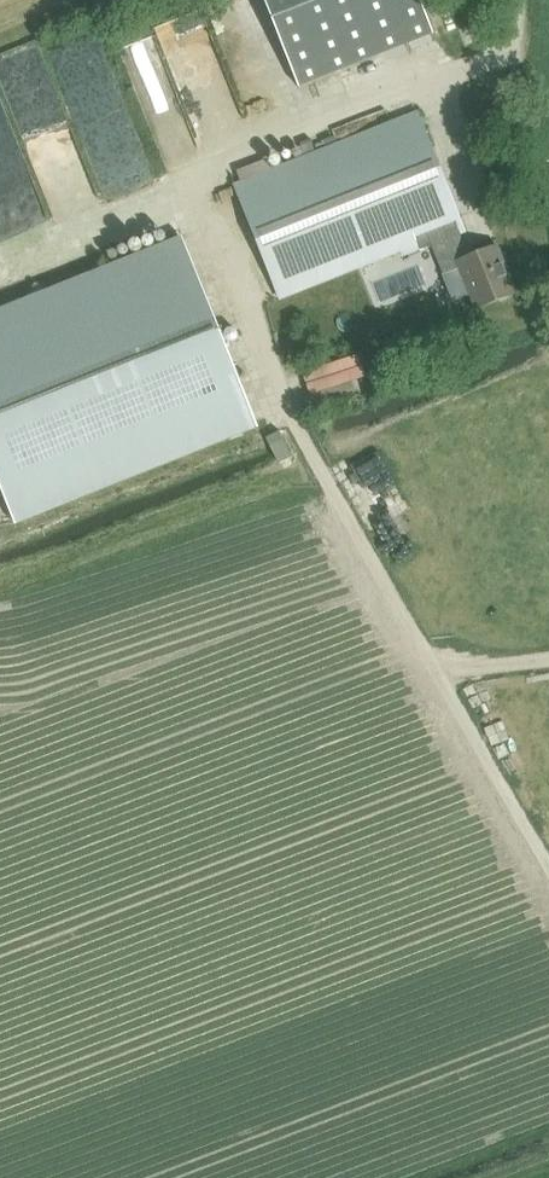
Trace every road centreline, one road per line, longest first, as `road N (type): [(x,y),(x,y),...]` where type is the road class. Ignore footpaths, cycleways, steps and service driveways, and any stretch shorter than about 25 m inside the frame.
road 1 (track): [(442,673),(268,368),(200,171),(0,258)]
road 2 (track): [(200,171),(515,53),(517,15)]
road 3 (track): [(442,673),(548,861)]

